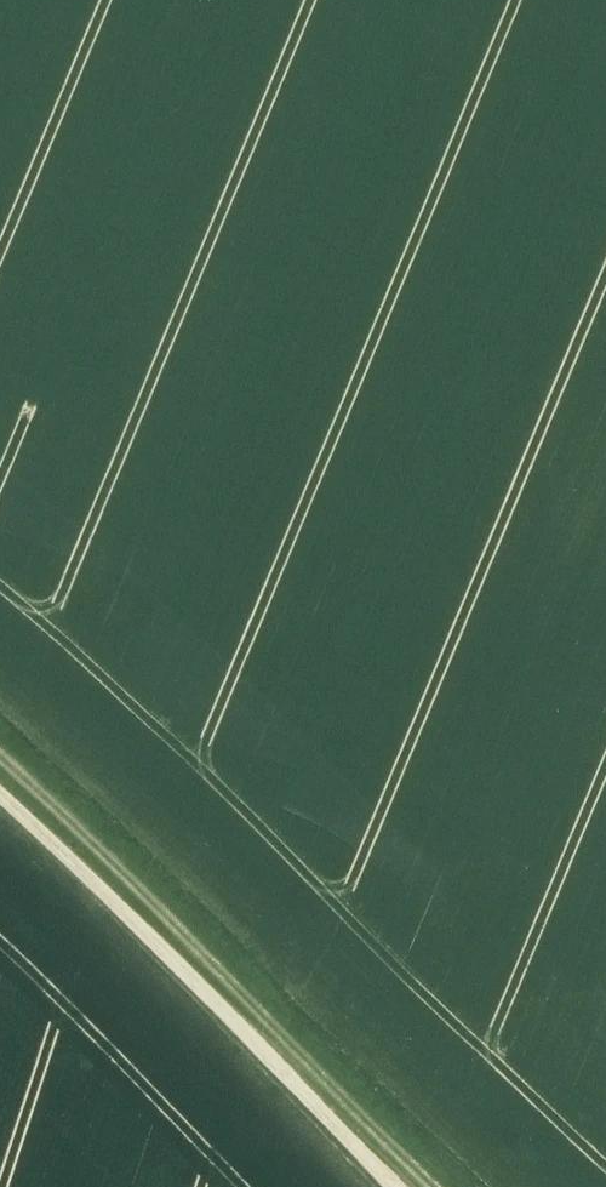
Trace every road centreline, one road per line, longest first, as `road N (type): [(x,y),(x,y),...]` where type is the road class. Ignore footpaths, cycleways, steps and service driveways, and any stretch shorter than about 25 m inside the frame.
road 1 (track): [(393,1186),(0,794)]

